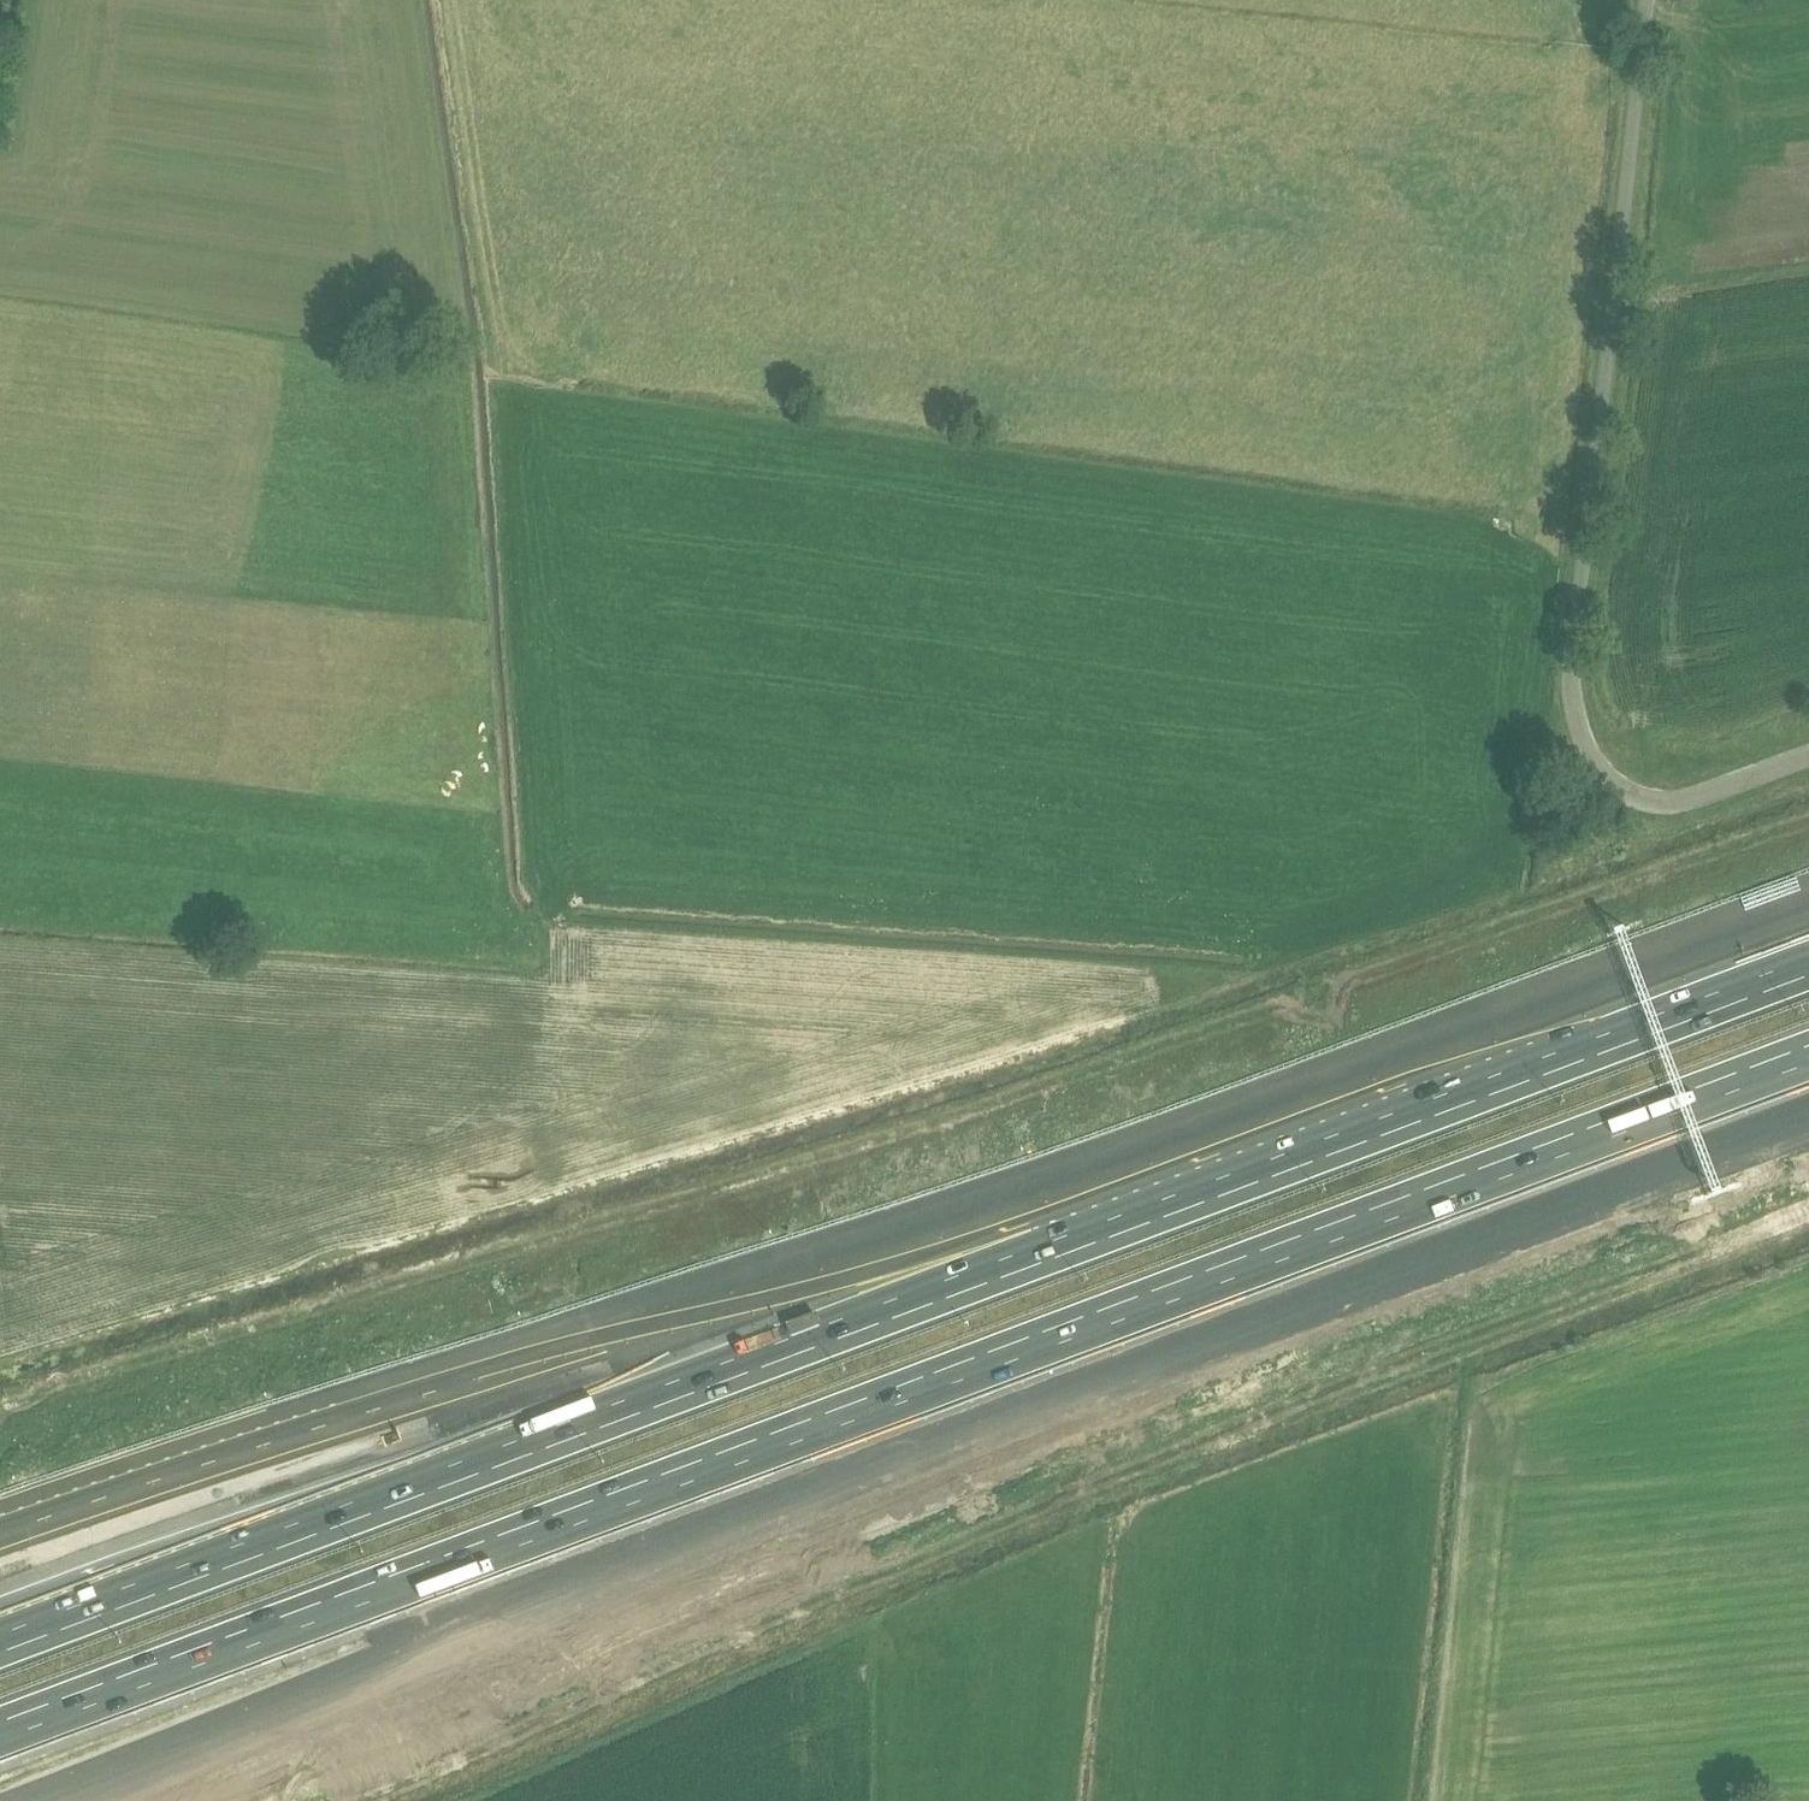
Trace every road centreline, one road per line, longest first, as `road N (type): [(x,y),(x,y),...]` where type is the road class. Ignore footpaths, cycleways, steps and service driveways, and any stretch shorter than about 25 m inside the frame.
road 1 (motorway): [(1052,1242),(0,1637)]
road 2 (motorway): [(1052,1242),(742,1296),(0,1537)]
road 3 (motorway): [(0,1734),(567,1523),(1002,1389)]
road 4 (motorway): [(42,1800),(591,1578),(1002,1389)]
road 5 (unclassified): [(1808,757),(1686,801),(1648,802),(1611,784),(1577,726),(1577,610),(1643,0)]
road 6 (motorway): [(1002,1389),(1808,1086)]
road 7 (motorway): [(1808,959),(1052,1242)]

